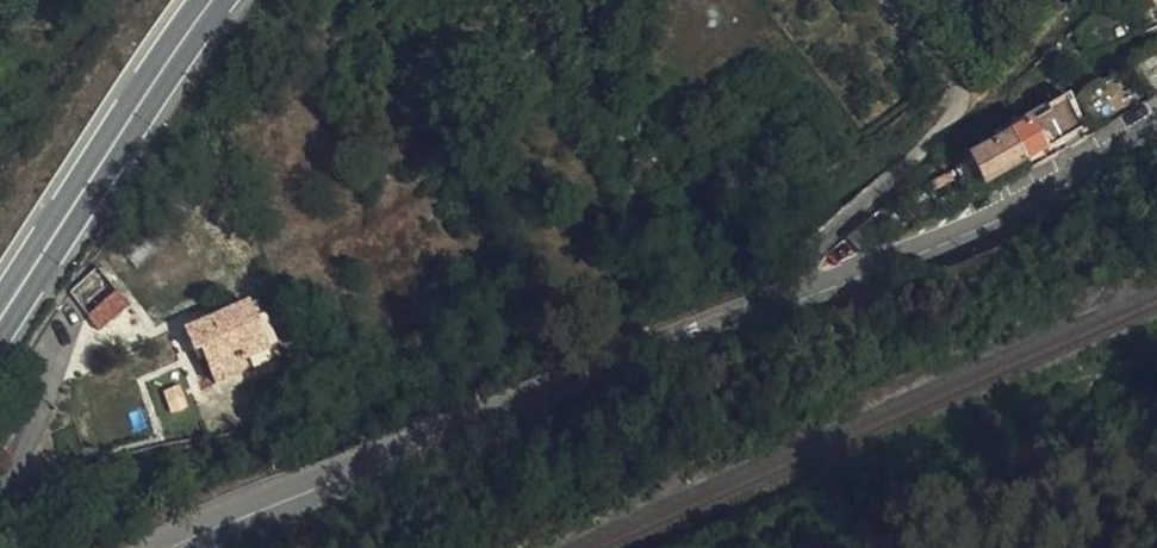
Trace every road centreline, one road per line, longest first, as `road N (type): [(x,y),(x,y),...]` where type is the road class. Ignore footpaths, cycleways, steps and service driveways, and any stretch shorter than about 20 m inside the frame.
road 1 (unclassified): [(172,547),(802,304),(962,234),(1156,125)]
road 2 (tertiary): [(5,313),(216,0)]

